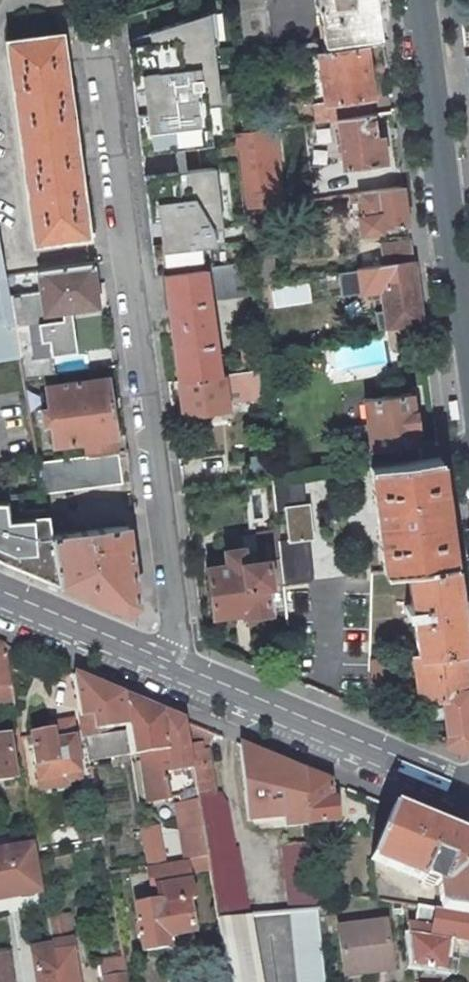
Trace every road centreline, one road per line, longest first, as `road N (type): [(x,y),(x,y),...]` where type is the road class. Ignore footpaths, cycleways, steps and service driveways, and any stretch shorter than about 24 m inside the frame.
road 1 (residential): [(183,676),(98,29)]
road 2 (residential): [(468,389),(419,0)]
road 3 (secondary): [(183,676),(468,798)]
road 4 (secondary): [(0,599),(183,676)]

